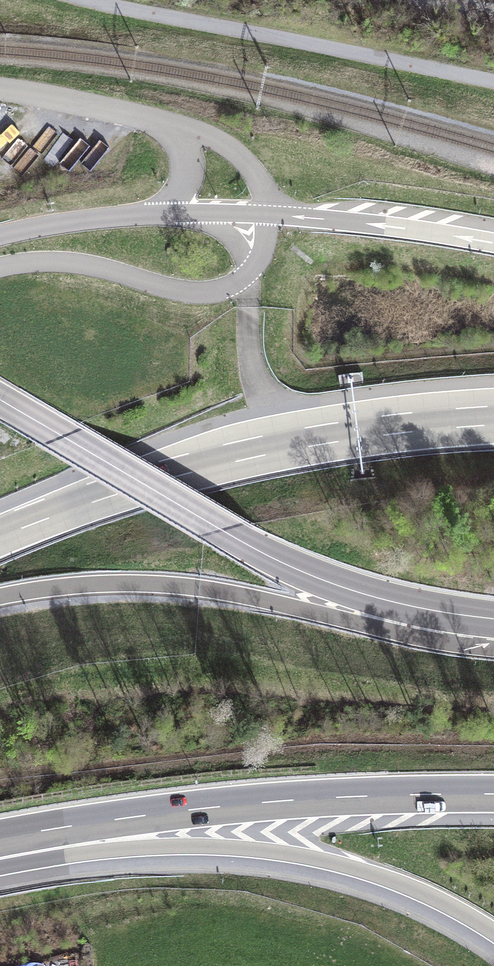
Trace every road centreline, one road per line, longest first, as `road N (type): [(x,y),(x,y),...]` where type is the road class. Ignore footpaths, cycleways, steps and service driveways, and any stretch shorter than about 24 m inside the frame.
road 1 (motorway): [(0,855),(192,845),(293,856),(375,877),(493,937)]
road 2 (motorway): [(493,424),(349,438),(234,461),(0,536)]
road 3 (motorway): [(0,840),(257,804),(493,795)]
road 4 (primary): [(493,624),(363,596),(222,531)]
road 5 (residential): [(0,269),(78,265),(209,293),(254,266)]
road 6 (primary): [(0,398),(222,531)]
road 7 (motorway): [(493,243),(268,214)]
road 8 (residential): [(163,120),(0,90)]
road 9 (residential): [(268,214),(258,179),(238,155),(163,120)]
road 10 (secondary): [(139,213),(0,236)]
road 11 (residential): [(163,120),(179,138),(185,163),(178,186),(139,213)]

